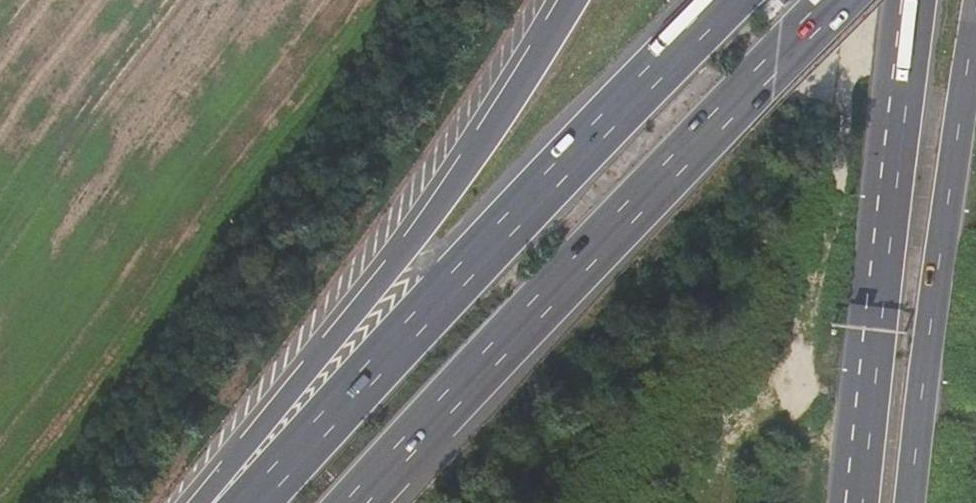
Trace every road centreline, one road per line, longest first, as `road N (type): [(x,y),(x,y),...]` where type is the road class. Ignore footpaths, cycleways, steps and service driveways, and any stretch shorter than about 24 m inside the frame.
road 1 (motorway): [(728,0),(246,502)]
road 2 (motorway): [(363,502),(595,239),(834,0)]
road 3 (motorway): [(569,0),(453,185),(228,467),(212,502)]
road 4 (primary): [(910,0),(855,502)]
road 5 (primary): [(912,502),(948,178),(975,43)]

